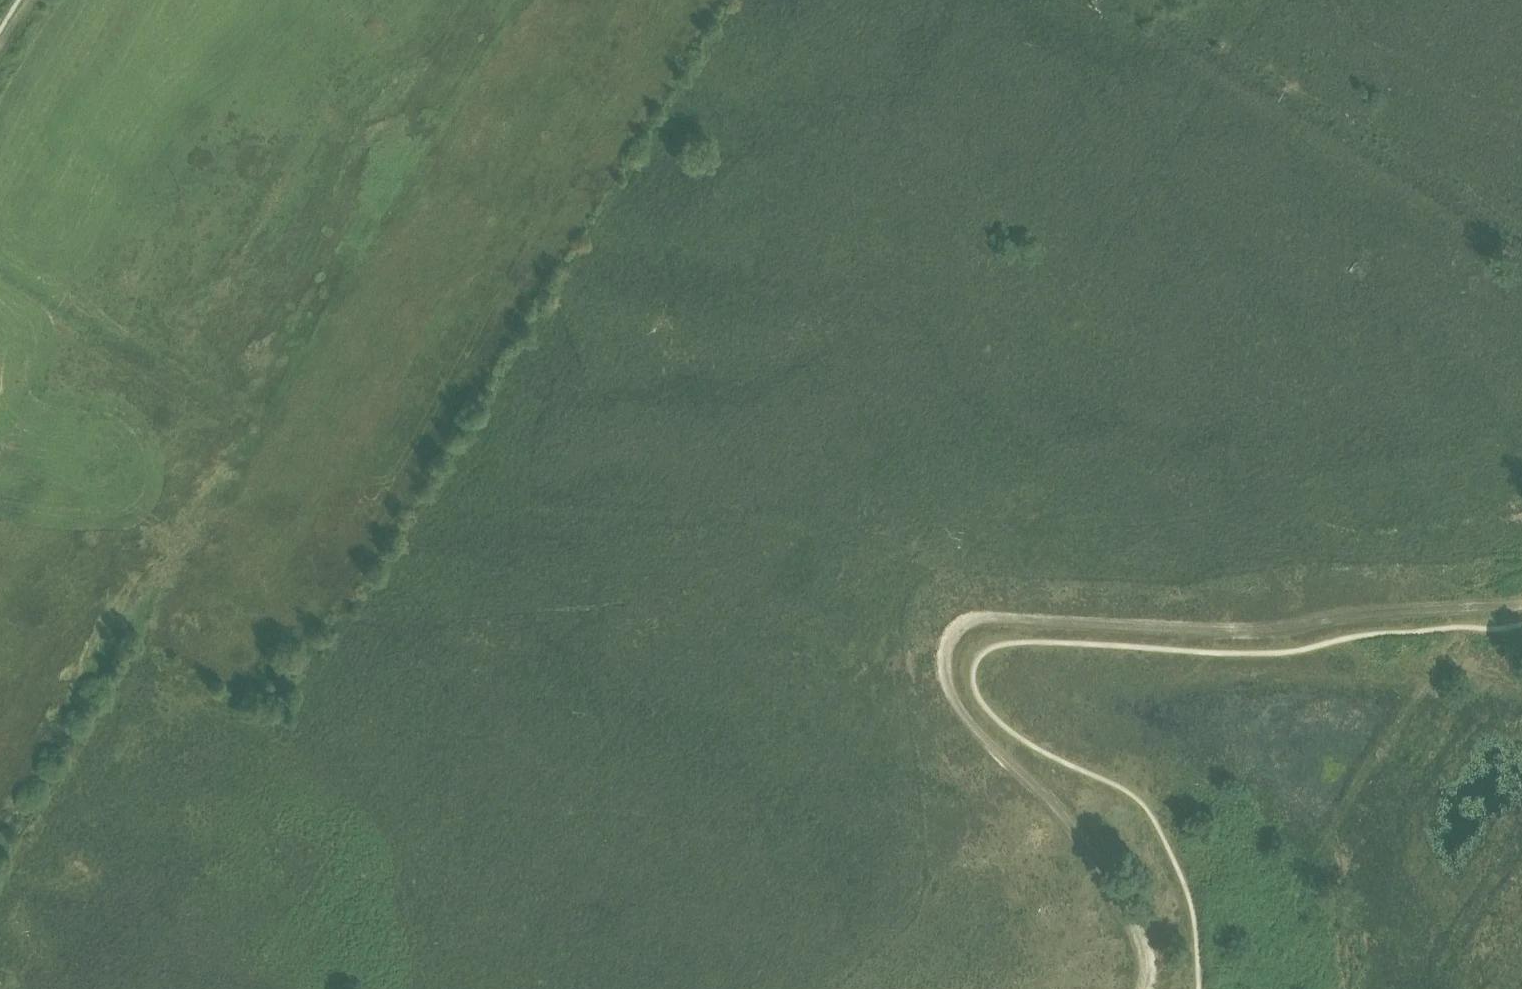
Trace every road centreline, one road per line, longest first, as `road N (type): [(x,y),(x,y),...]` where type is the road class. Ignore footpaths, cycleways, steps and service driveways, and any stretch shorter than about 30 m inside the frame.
road 1 (track): [(1521,602),(1353,615),(1258,632),(998,616),(959,628),(947,656),(954,690),(975,728),(1070,818),(1139,939),(1147,967),(1141,988)]

